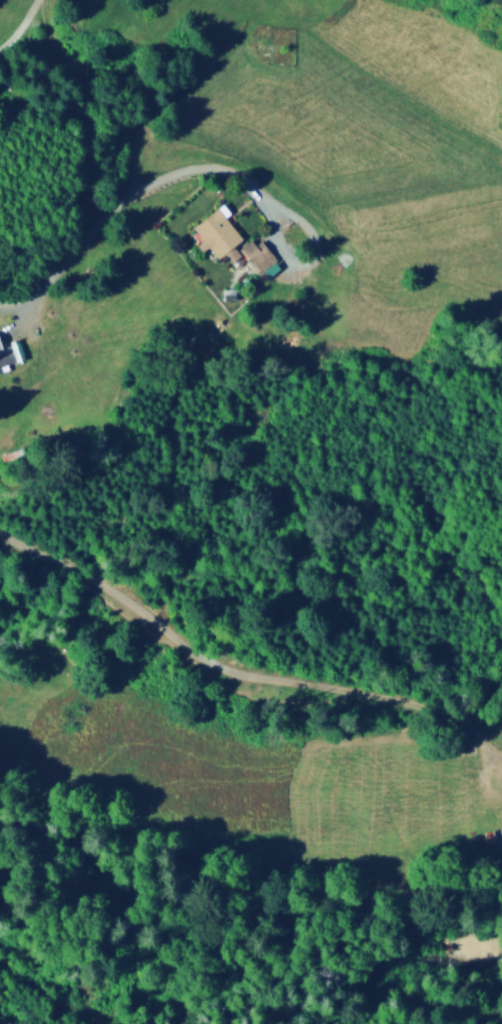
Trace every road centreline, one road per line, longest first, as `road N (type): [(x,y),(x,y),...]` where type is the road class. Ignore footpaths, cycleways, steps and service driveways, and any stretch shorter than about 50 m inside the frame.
road 1 (residential): [(492,764),(478,736),(418,706),(223,668),(176,642),(126,596),(0,533)]
road 2 (track): [(104,585),(217,581),(436,612),(501,607)]

